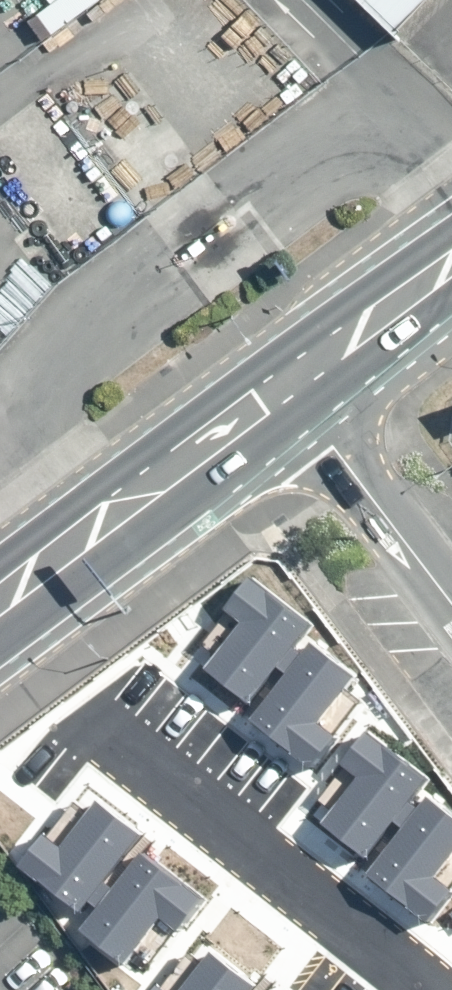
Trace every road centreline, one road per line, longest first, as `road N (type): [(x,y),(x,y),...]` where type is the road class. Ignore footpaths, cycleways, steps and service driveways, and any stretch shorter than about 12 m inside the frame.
road 1 (secondary): [(312,425),(0,646)]
road 2 (secondary): [(0,563),(265,362)]
road 3 (secondary): [(265,362),(451,220)]
road 4 (residential): [(312,425),(451,607)]
road 5 (secondary): [(451,317),(312,425)]

